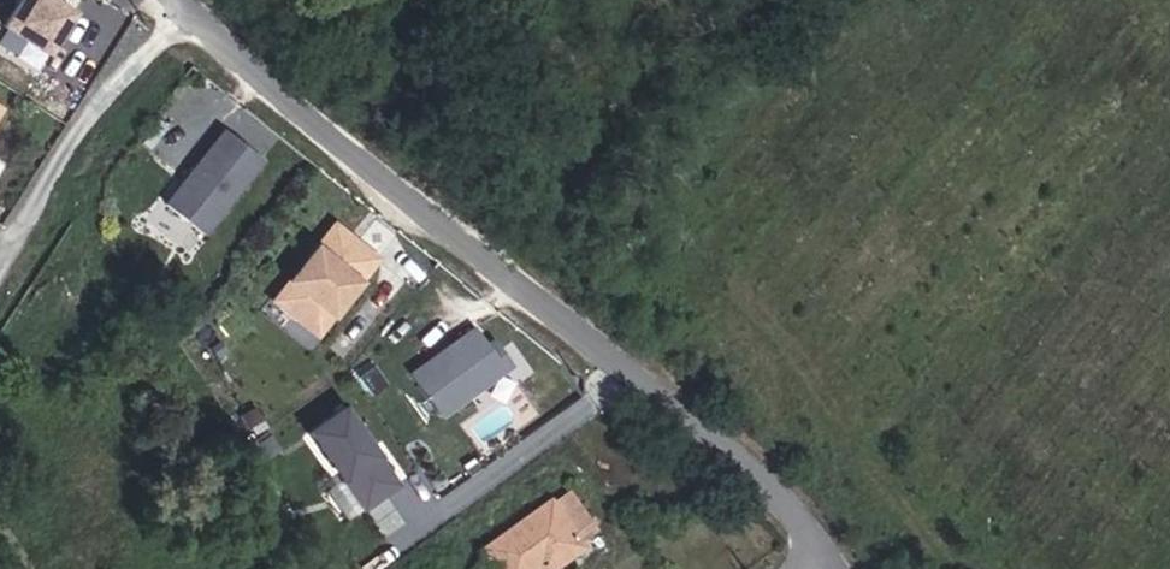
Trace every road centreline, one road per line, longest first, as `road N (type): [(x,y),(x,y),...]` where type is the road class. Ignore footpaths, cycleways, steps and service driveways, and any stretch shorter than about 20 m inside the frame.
road 1 (residential): [(823,548),(519,324),(341,179),(178,0)]

